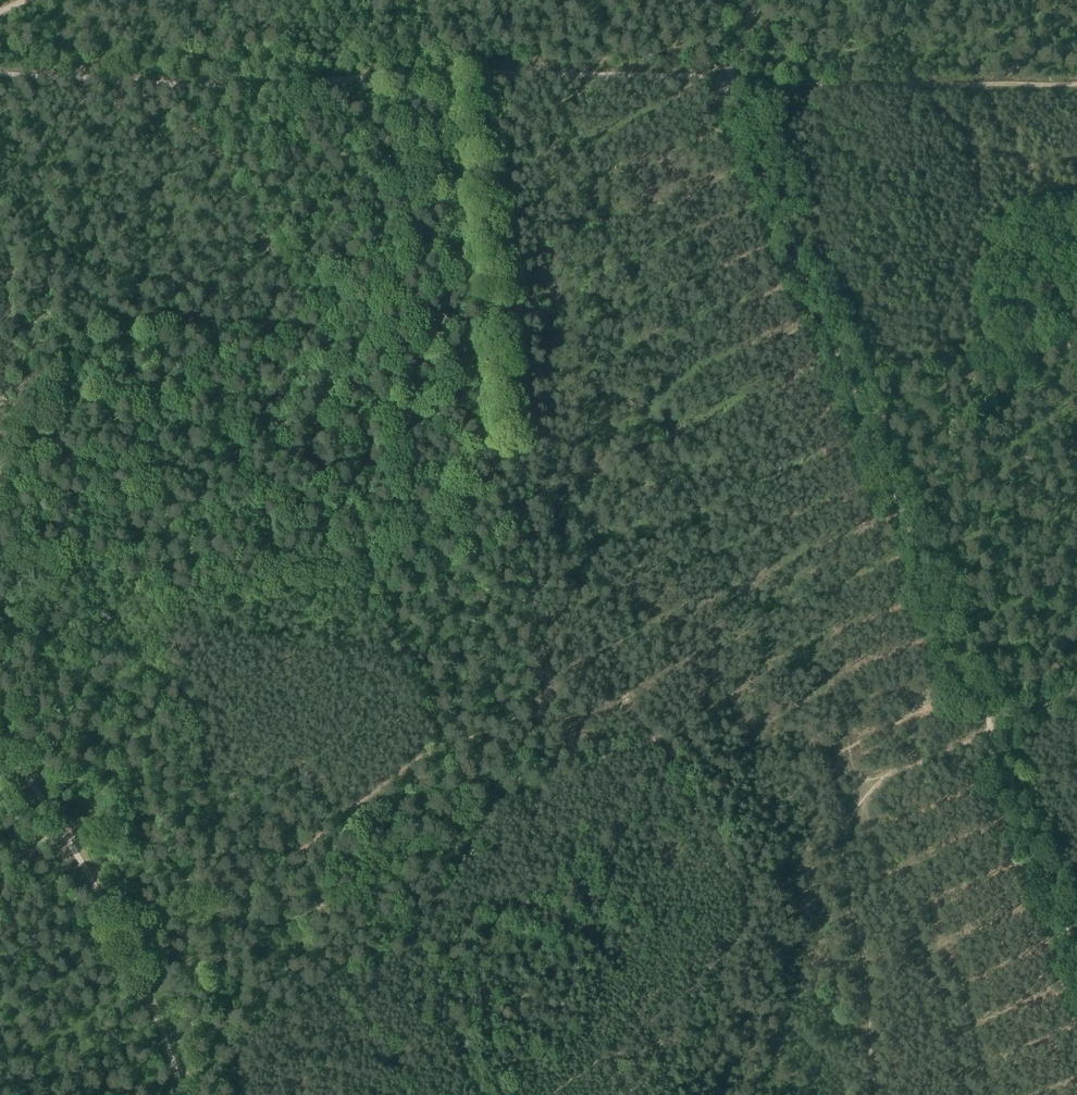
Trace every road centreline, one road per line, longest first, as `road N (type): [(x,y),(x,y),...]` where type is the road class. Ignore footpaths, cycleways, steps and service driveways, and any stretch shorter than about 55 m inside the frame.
road 1 (track): [(988,732),(728,82)]
road 2 (track): [(518,518),(479,529),(392,528),(363,552),(322,567),(20,562),(0,555)]
road 3 (track): [(0,743),(113,918),(183,1094)]
road 4 (track): [(0,74),(206,85),(357,78)]
road 5 (track): [(728,82),(1076,91)]
road 6 (track): [(470,75),(728,82)]
road 7 (track): [(1076,952),(988,732)]

